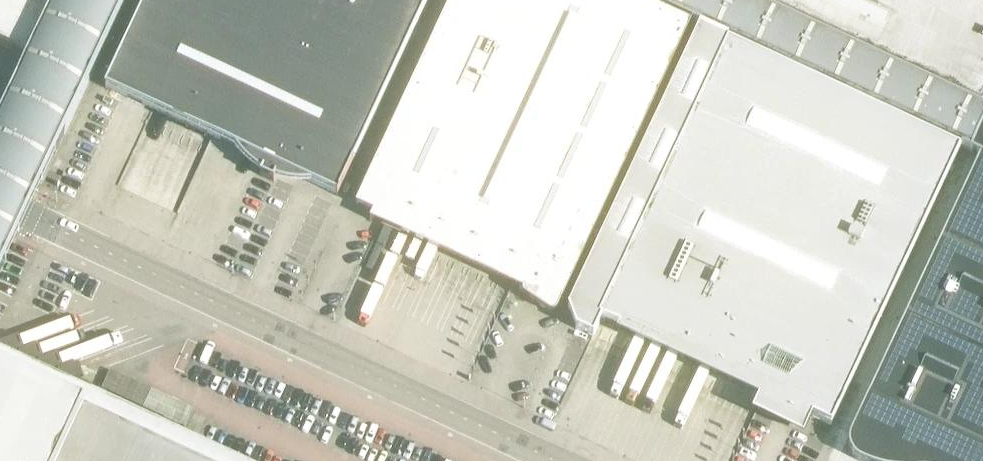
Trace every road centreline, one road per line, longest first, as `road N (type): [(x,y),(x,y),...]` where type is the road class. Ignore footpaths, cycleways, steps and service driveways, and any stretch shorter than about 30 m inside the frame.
road 1 (unclassified): [(0,205),(551,460)]

